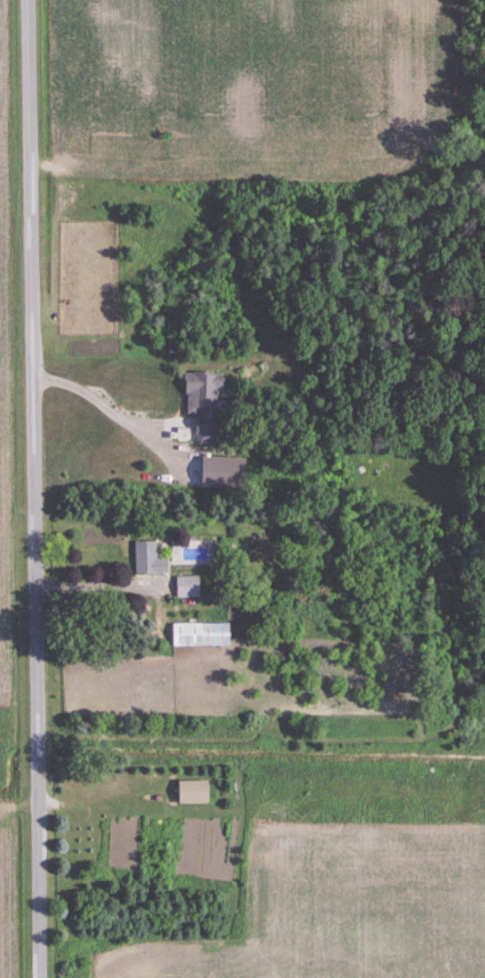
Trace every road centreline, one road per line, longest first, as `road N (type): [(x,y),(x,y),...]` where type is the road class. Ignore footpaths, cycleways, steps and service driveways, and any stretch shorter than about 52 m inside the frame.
road 1 (residential): [(21,977),(34,372),(17,0)]

